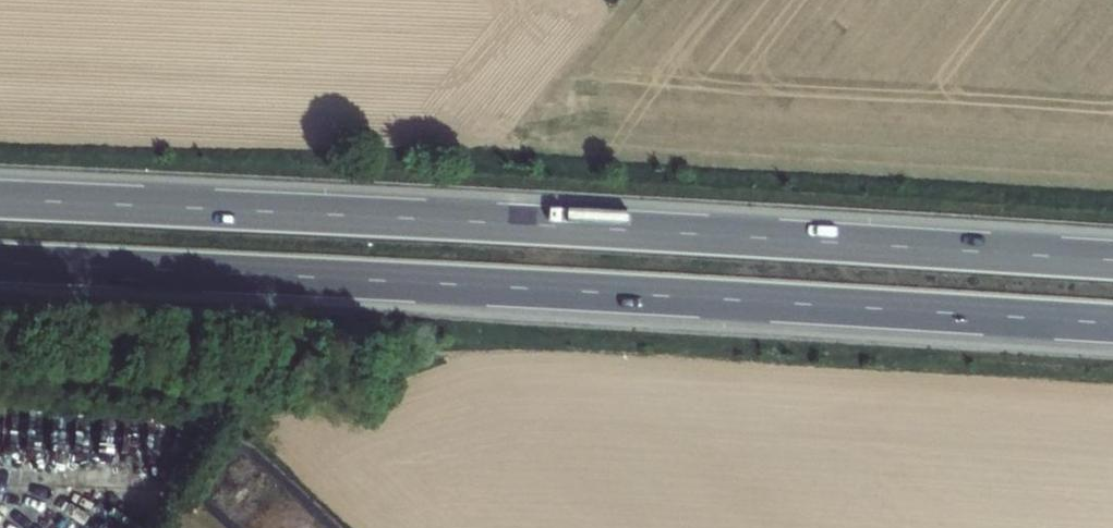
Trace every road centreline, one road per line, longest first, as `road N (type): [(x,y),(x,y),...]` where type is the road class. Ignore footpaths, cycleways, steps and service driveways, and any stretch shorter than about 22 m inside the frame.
road 1 (motorway): [(0,264),(1112,325)]
road 2 (motorway): [(1112,259),(0,199)]

